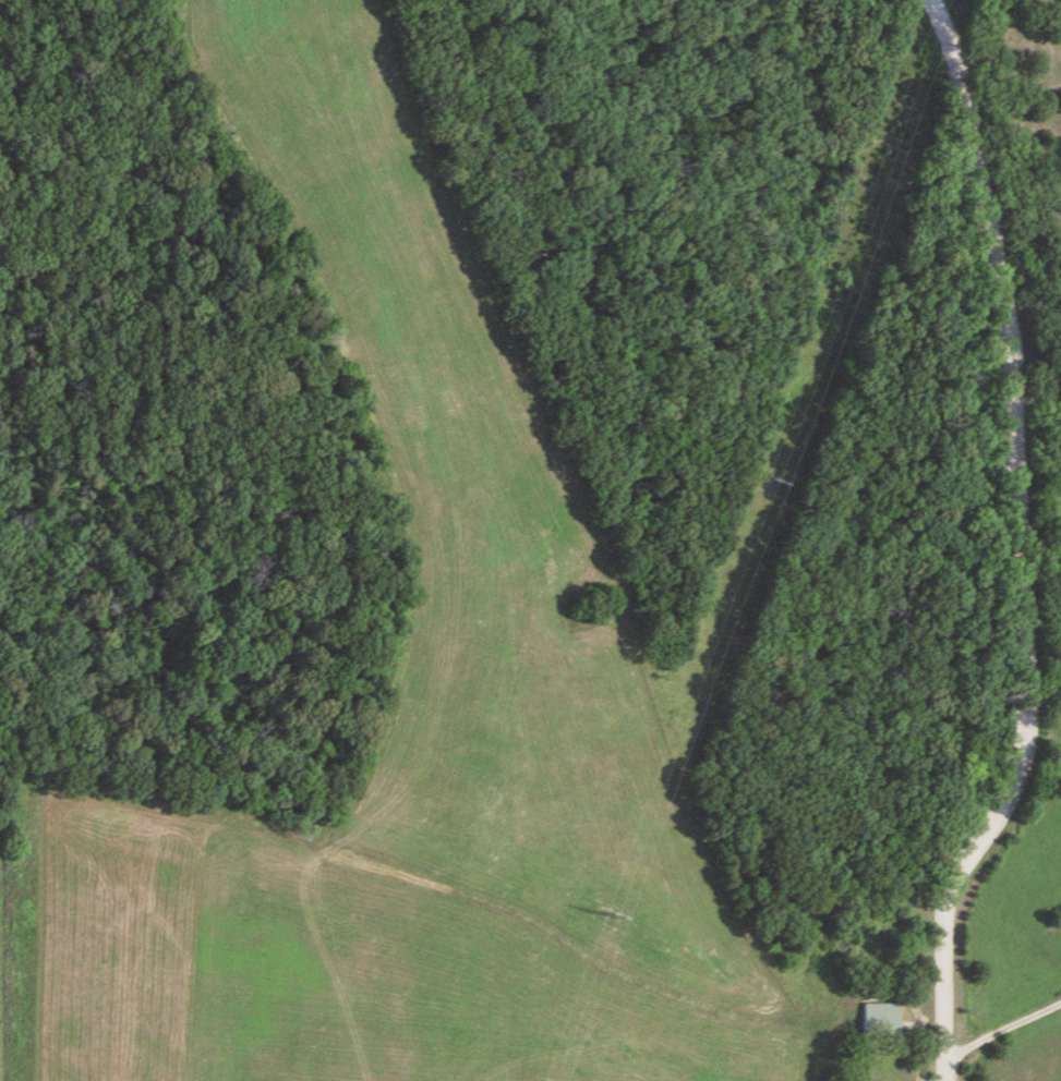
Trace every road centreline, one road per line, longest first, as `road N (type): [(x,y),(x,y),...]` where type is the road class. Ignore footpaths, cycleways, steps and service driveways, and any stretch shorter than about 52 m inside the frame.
road 1 (residential): [(943,1080),(948,900),(1025,767),(1028,648),(1012,317),(933,0)]

